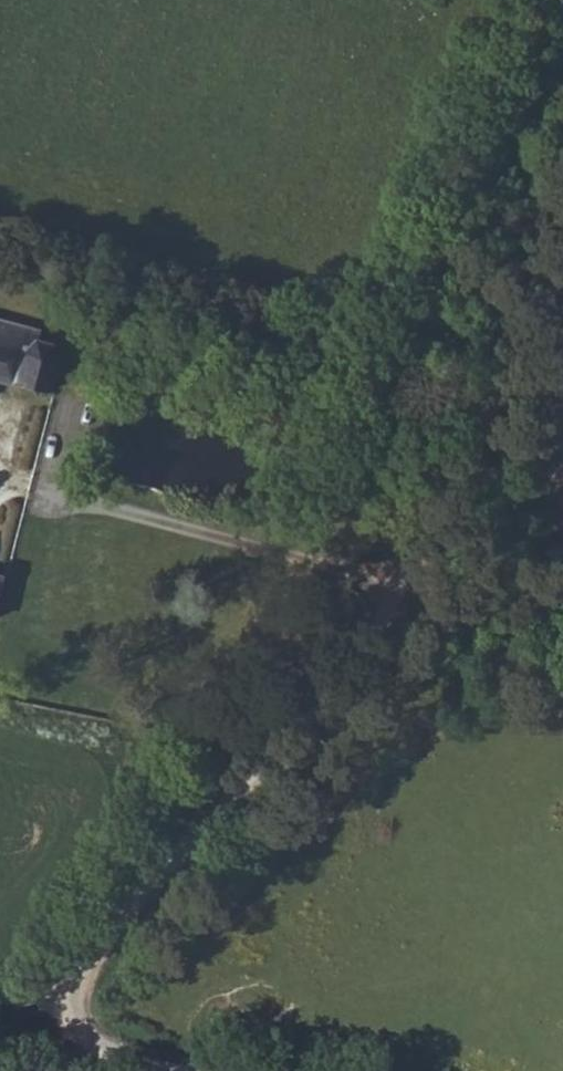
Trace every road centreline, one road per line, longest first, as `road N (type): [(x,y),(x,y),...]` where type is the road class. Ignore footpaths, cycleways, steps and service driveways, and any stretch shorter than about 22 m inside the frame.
road 1 (unclassified): [(180,1070),(102,1050),(66,1029),(72,993),(127,896),(254,779),(408,595),(562,281)]
road 2 (track): [(562,636),(58,498)]

